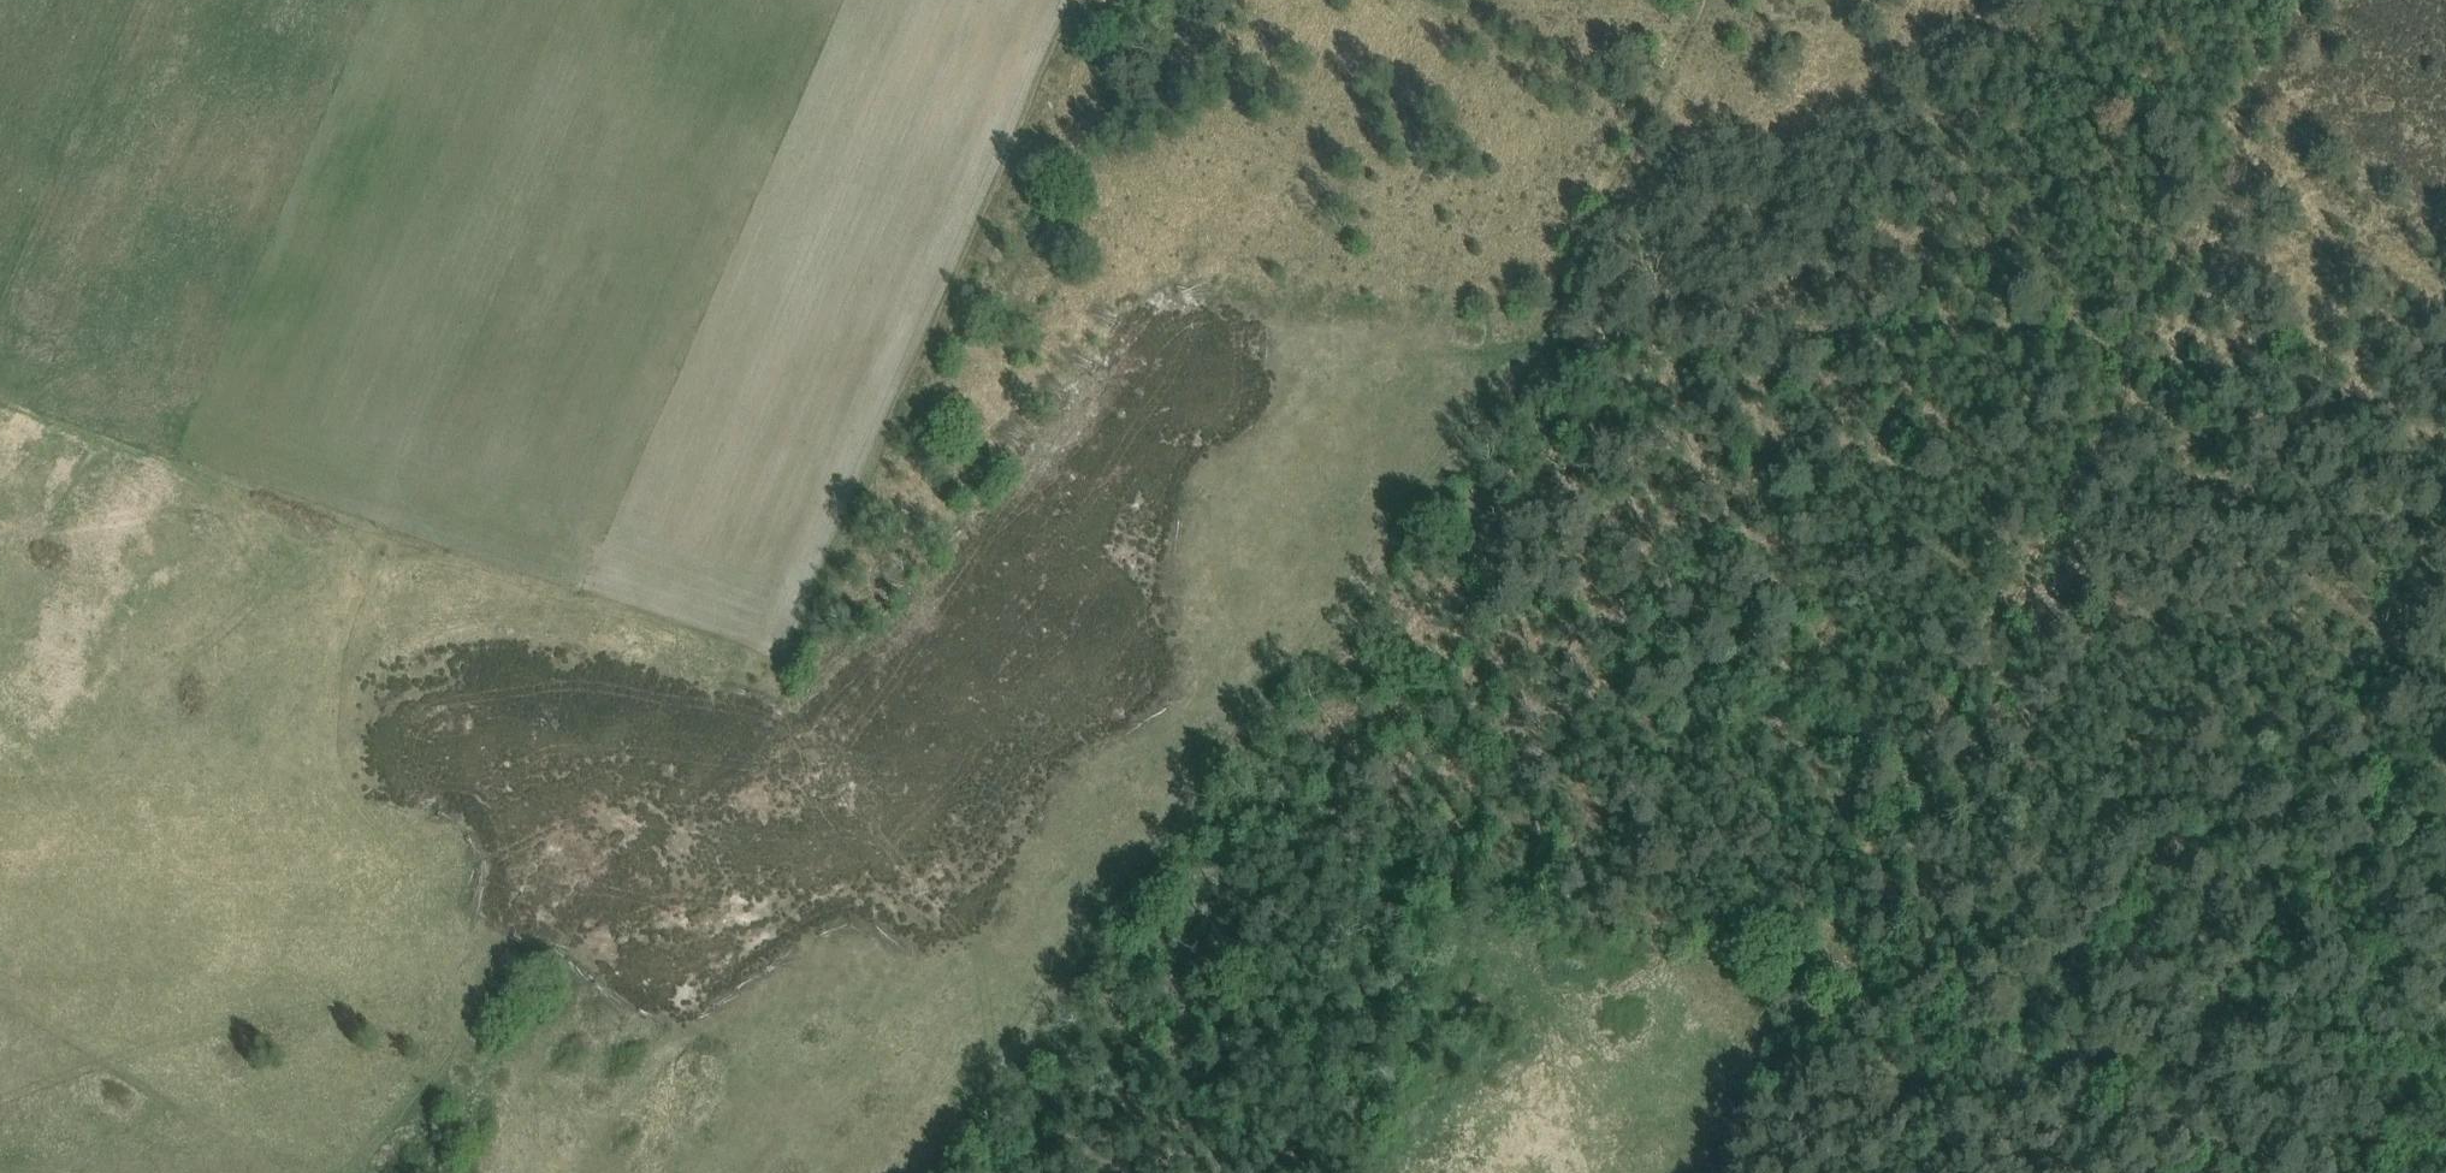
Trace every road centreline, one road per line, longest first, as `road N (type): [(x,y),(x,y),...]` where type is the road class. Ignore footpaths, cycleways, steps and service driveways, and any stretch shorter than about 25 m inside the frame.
road 1 (track): [(2311,0),(2148,339)]
road 2 (track): [(1713,0),(1581,293)]

